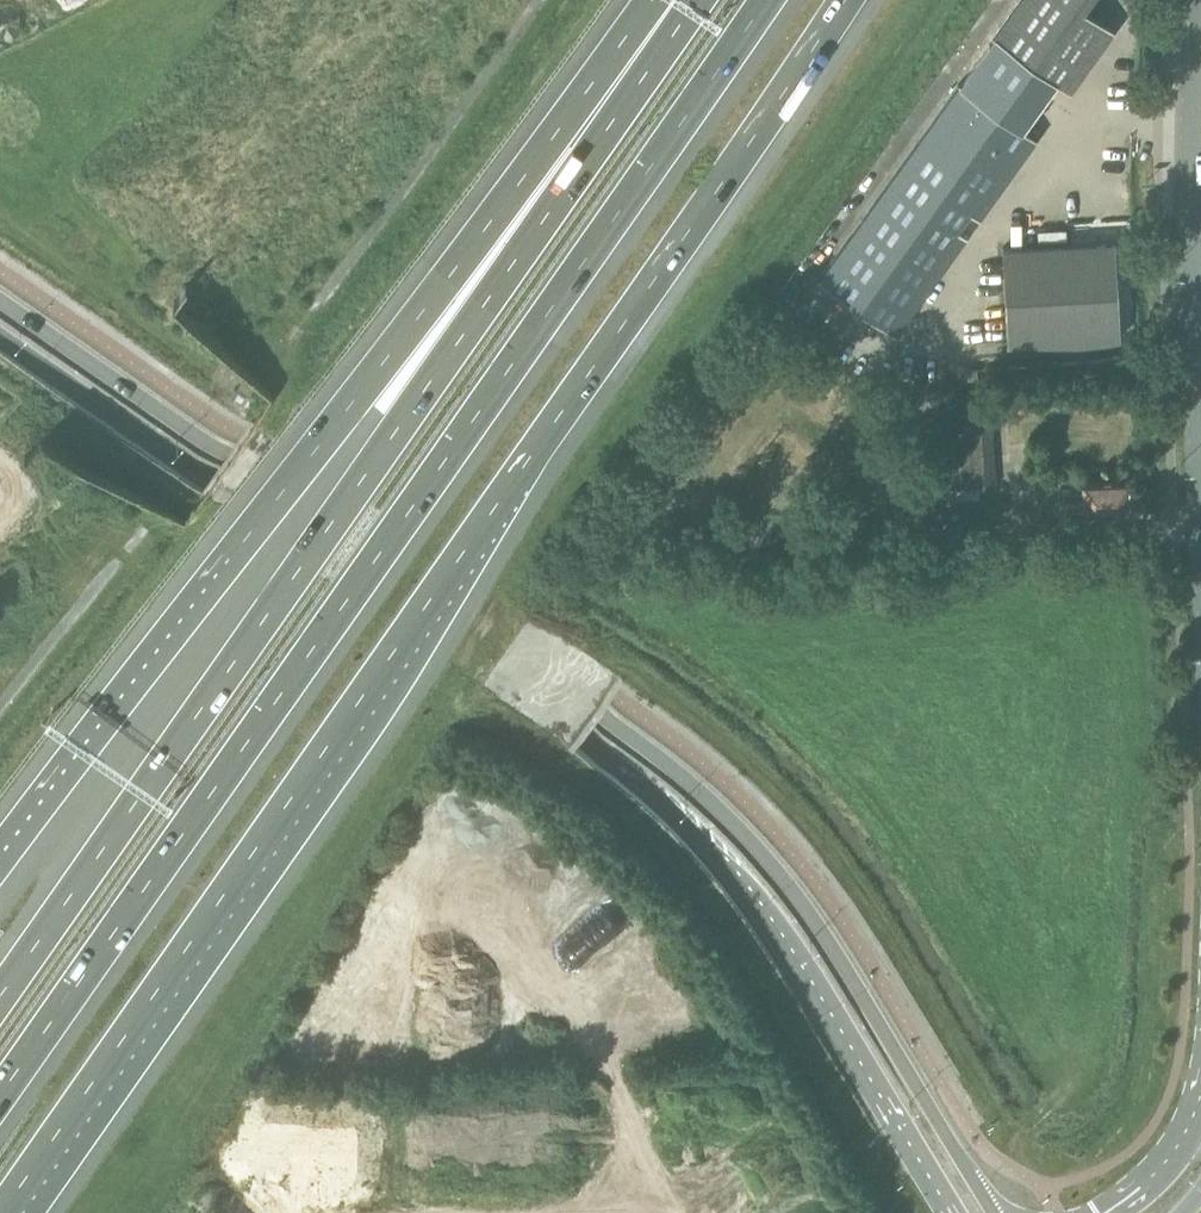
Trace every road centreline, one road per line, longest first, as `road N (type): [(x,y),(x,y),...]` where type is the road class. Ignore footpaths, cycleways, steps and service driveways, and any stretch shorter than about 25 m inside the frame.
road 1 (motorway): [(2,1212),(844,0)]
road 2 (secondary): [(995,1212),(817,924),(710,800),(0,301)]
road 3 (motorway): [(0,1093),(764,0)]
road 4 (secondary): [(0,338),(582,738),(687,821),(738,880),(947,1212)]
road 5 (motorway): [(549,176),(369,471),(0,996)]
road 6 (motorway): [(549,176),(498,193),(0,869)]
road 7 (track): [(145,527),(152,522),(191,529),(215,499),(284,401),(282,353),(534,0)]
road 8 (secondary): [(1200,429),(1191,162),(1200,10)]
road 9 (motorway): [(666,0),(549,176)]
road 10 (secondary): [(1190,1126),(1150,1179),(1106,1212)]

